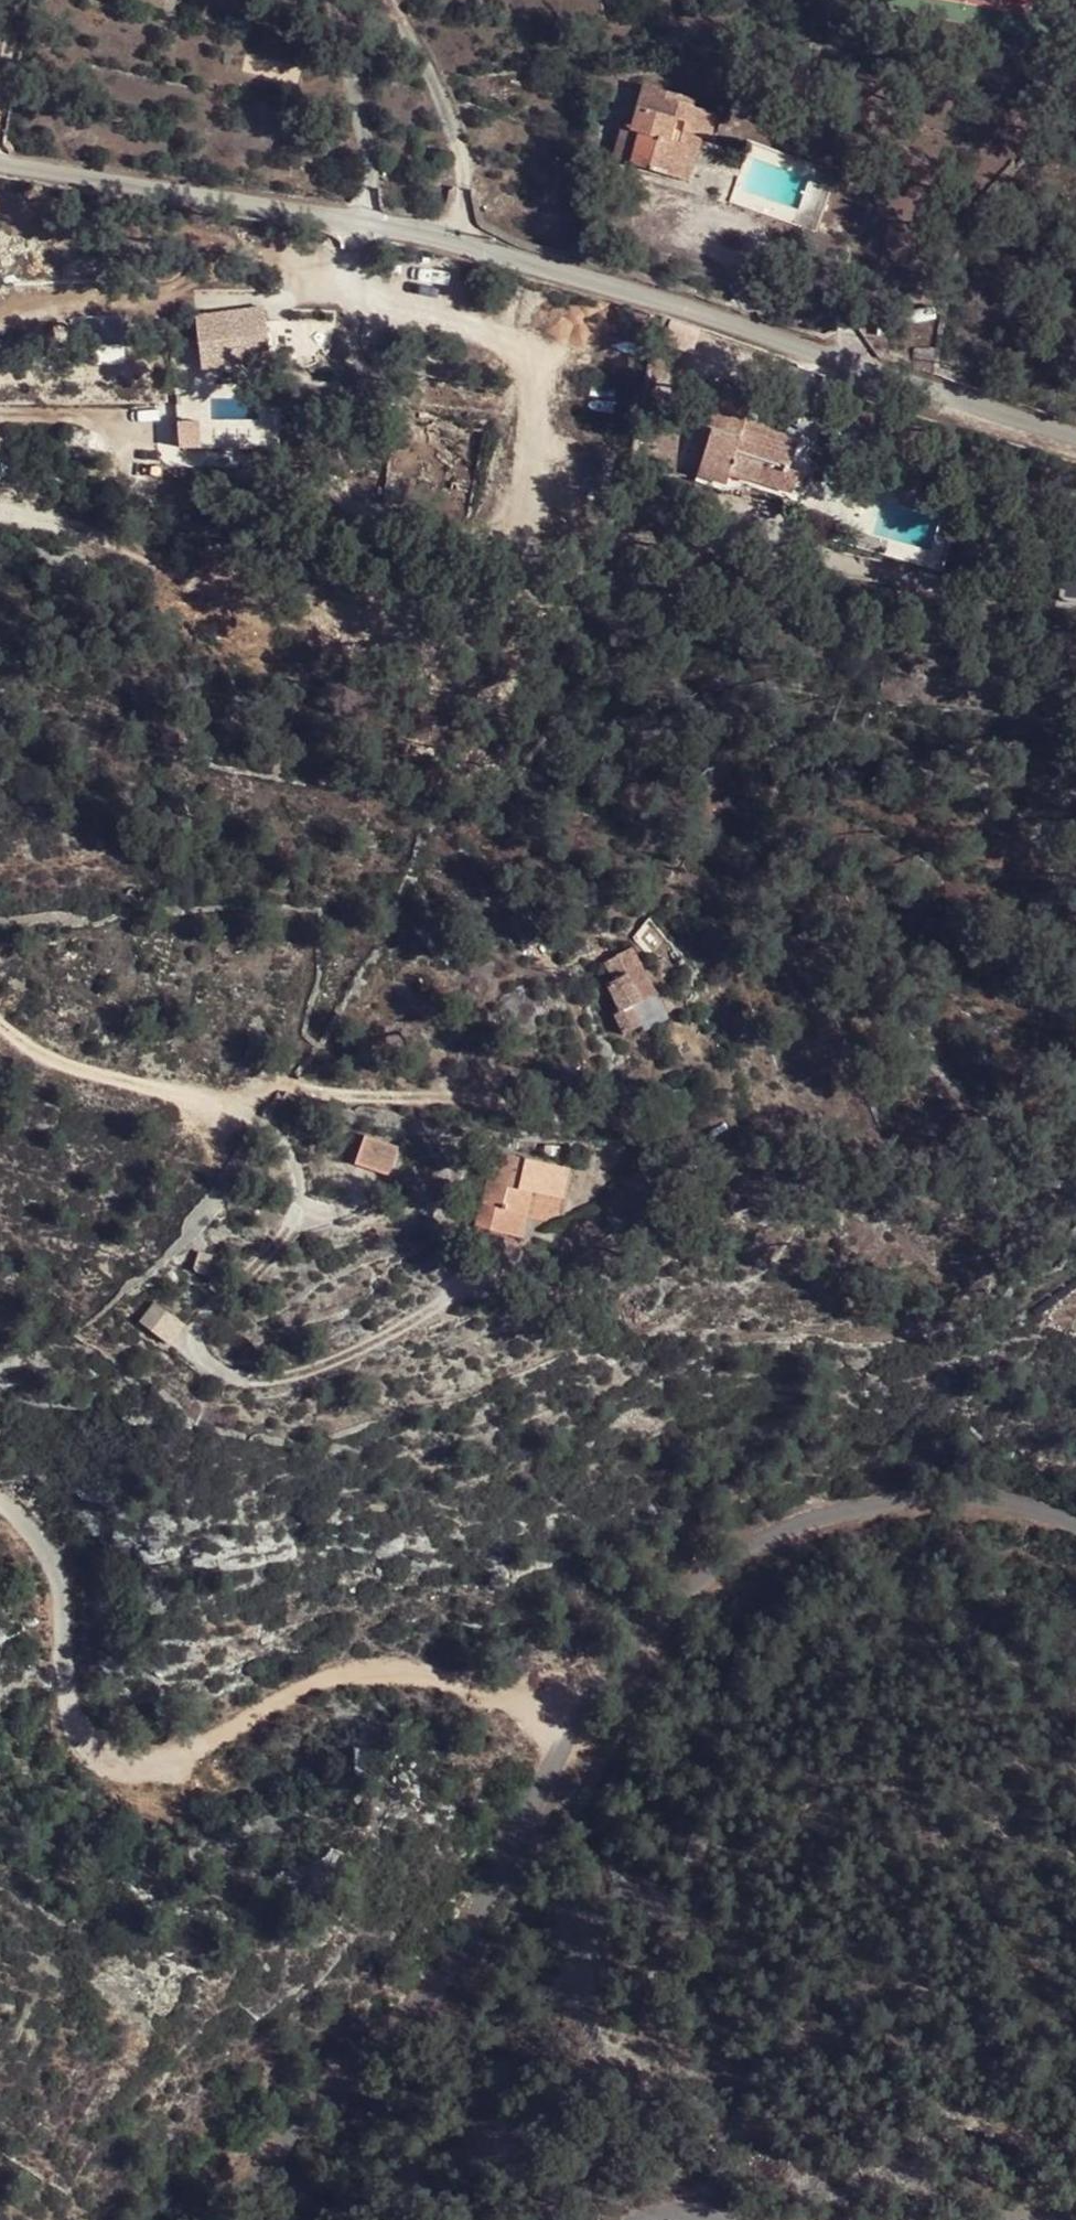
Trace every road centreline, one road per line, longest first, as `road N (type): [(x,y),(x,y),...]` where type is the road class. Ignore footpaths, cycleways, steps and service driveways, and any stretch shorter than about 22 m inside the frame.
road 1 (residential): [(1075,424),(368,216),(0,161)]
road 2 (track): [(0,1023),(48,1060),(216,1100),(263,1122),(296,1171),(301,1211),(200,1315),(197,1349),(216,1370),(251,1381),(292,1376),(434,1310),(491,1268)]
road 3 (track): [(563,1733),(483,1688),(391,1673),(320,1681),(173,1759),(126,1770),(90,1742),(68,1702),(42,1566),(0,1508)]

